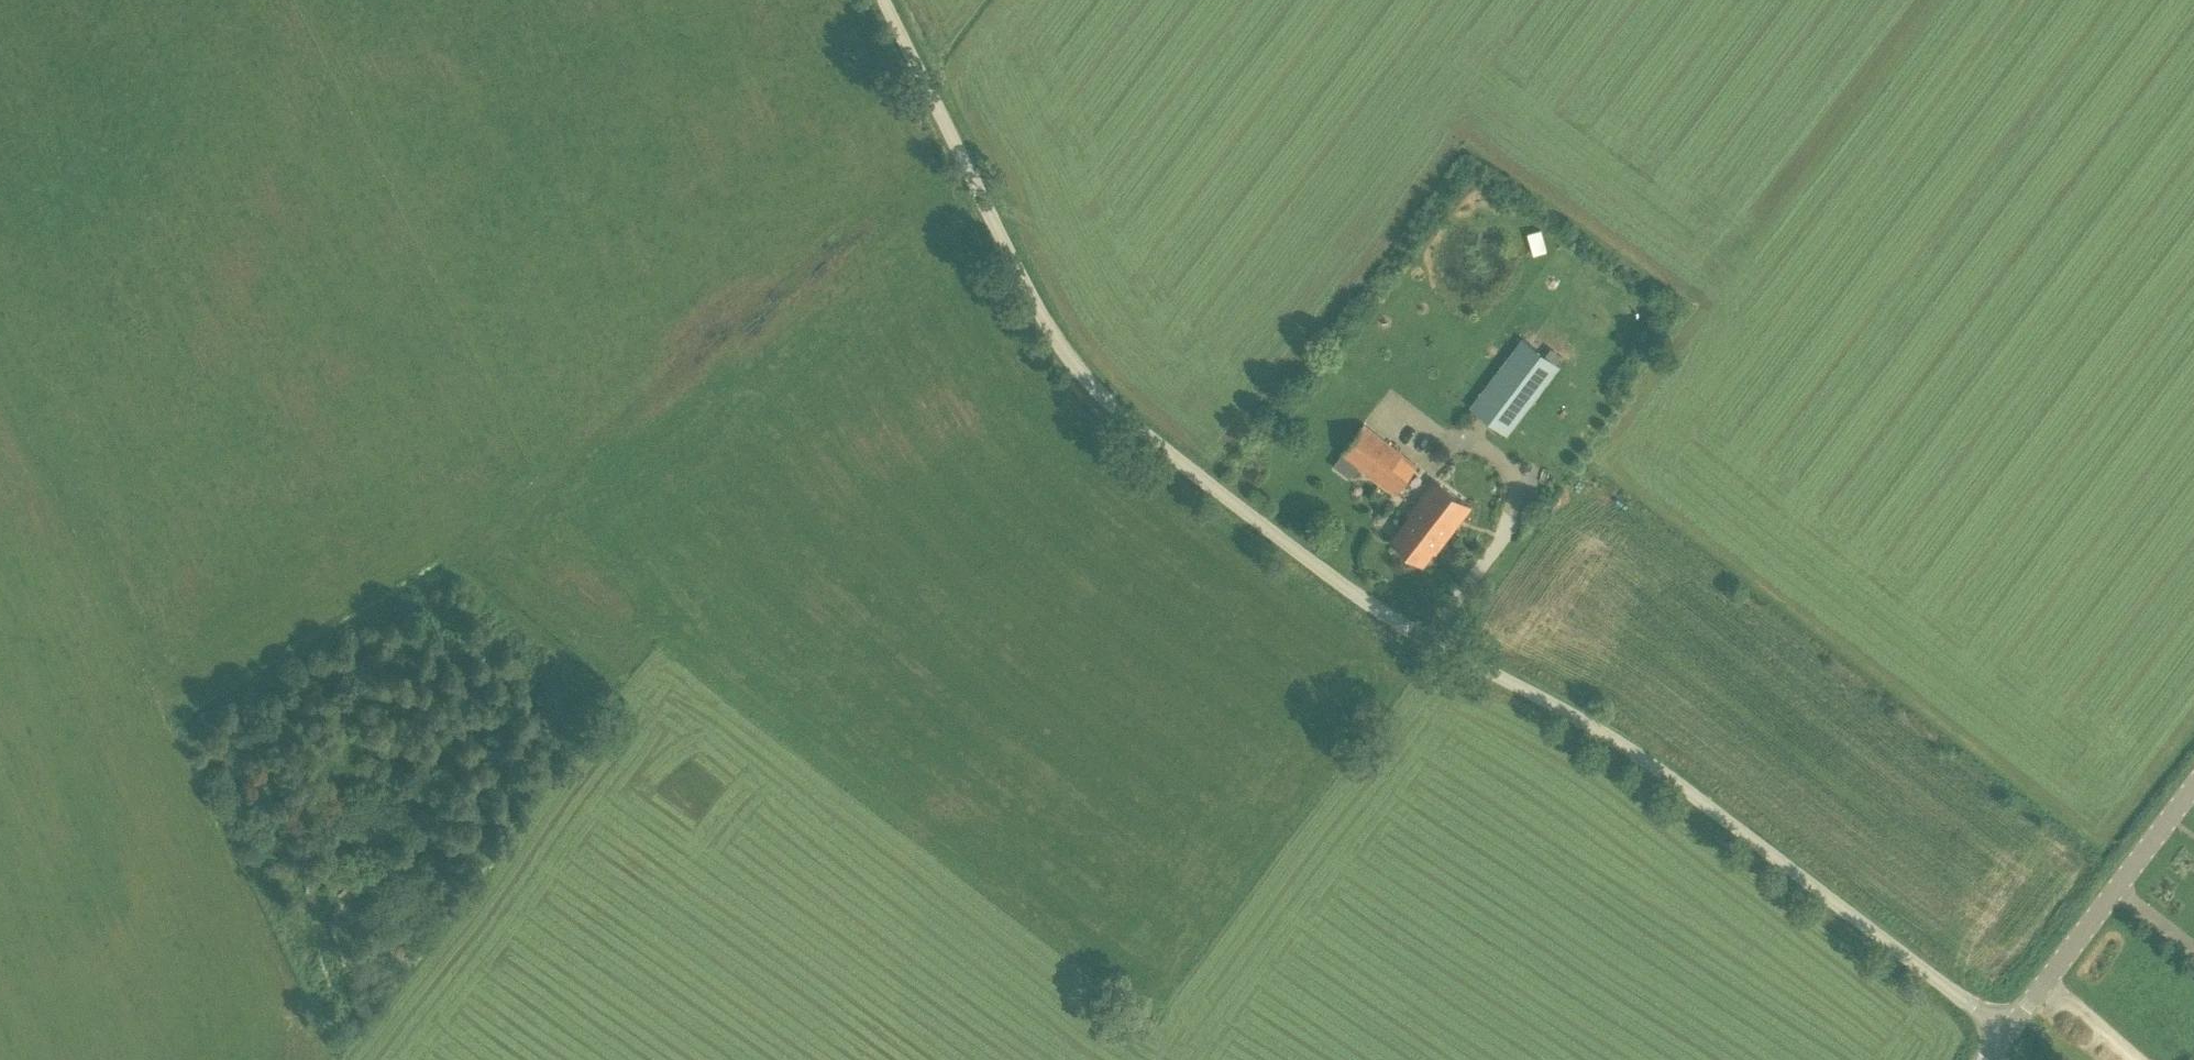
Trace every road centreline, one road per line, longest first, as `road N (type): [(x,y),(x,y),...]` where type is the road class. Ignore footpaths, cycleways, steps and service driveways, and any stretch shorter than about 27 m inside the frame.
road 1 (unclassified): [(2006,1047),(1603,740),(1518,693),(1433,660),(1363,612),(1115,405),(1044,323),(883,0)]
road 2 (unclassified): [(2006,1047),(2193,797)]

